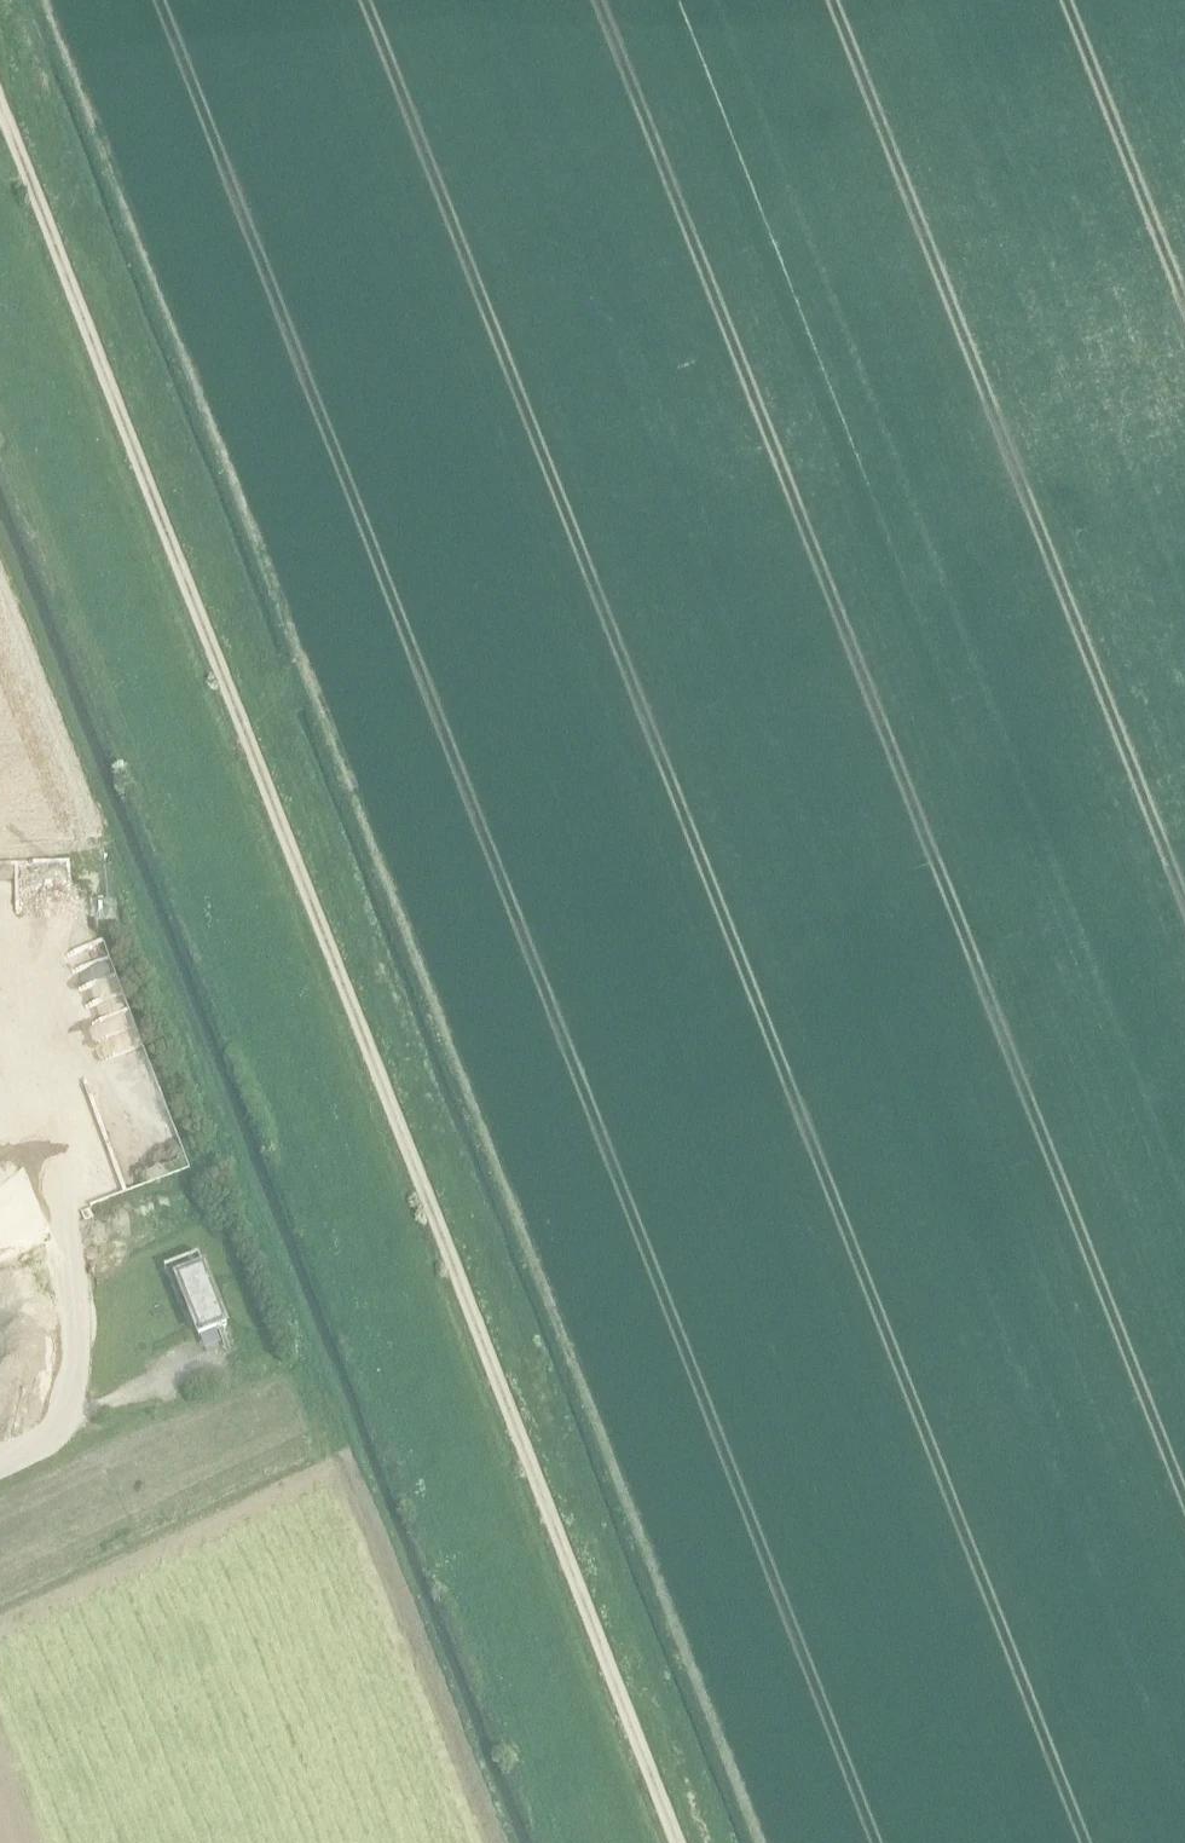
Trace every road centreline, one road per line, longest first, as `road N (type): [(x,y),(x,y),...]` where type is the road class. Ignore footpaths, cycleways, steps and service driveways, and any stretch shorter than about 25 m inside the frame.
road 1 (track): [(677,1842),(0,104)]
road 2 (unclassified): [(0,1453),(172,1373)]

